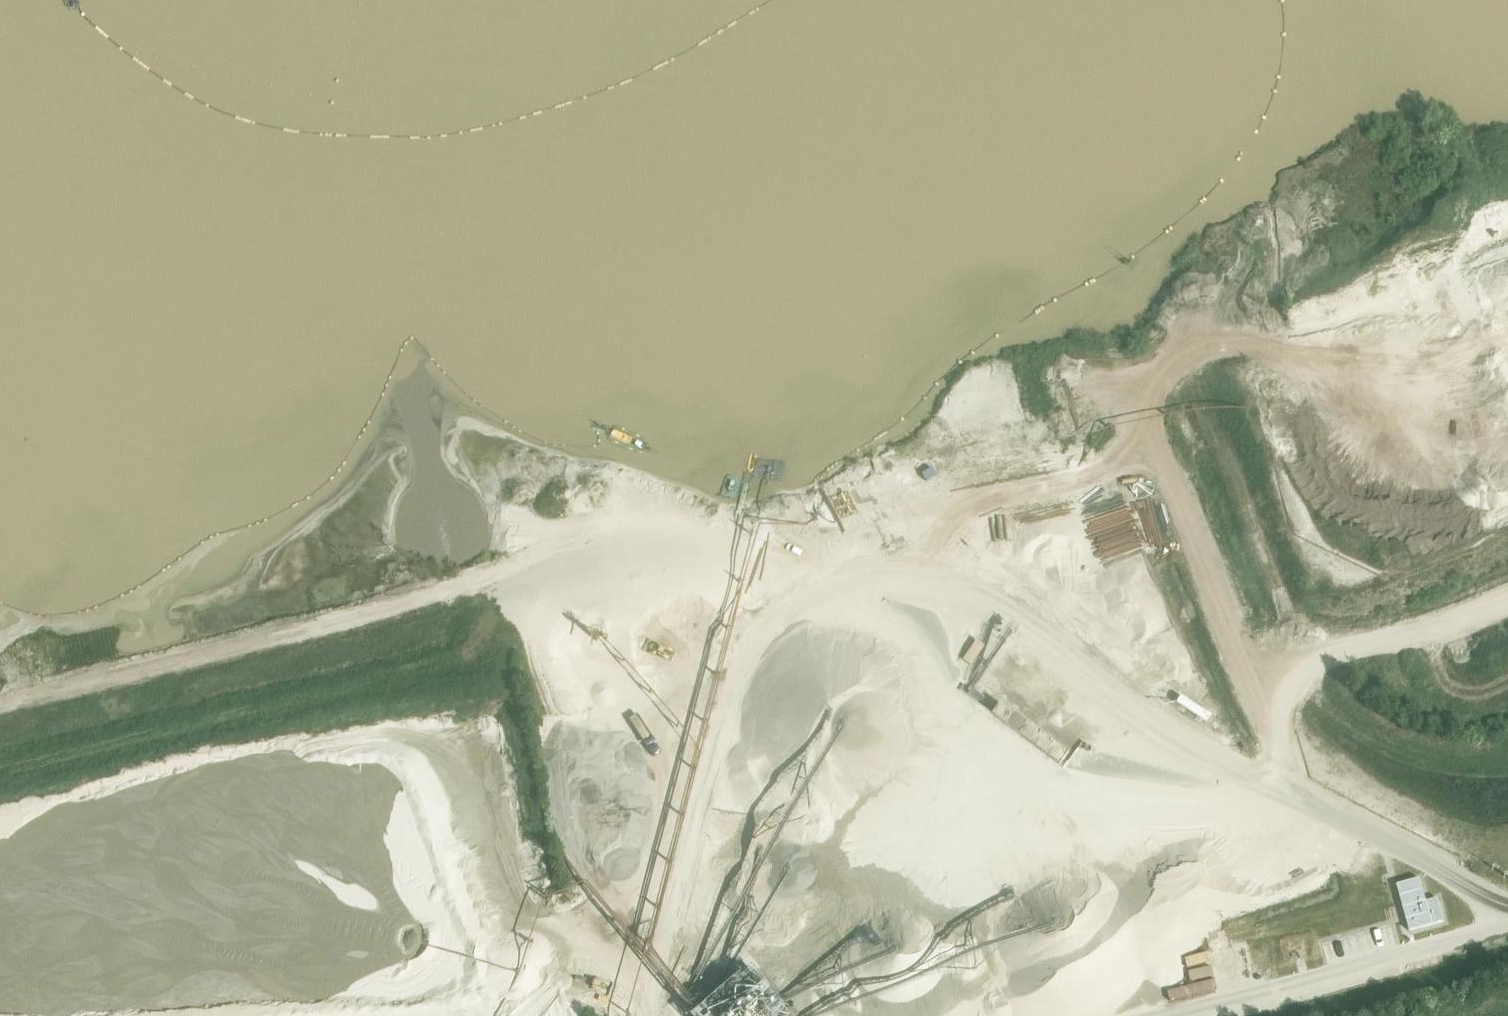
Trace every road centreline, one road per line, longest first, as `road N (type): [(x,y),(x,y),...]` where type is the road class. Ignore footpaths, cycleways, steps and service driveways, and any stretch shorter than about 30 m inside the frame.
road 1 (unclassified): [(1507,924),(1186,1008)]

